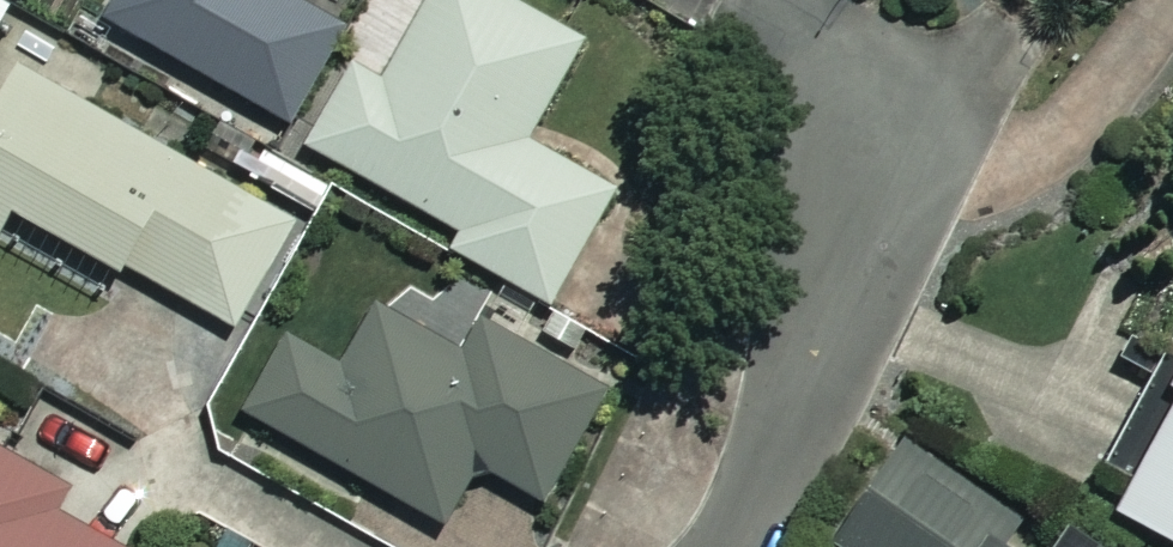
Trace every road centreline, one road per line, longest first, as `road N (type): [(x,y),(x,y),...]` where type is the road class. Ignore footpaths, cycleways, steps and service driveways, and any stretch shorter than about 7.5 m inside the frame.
road 1 (residential): [(734,546),(858,298),(896,167),(902,94)]

